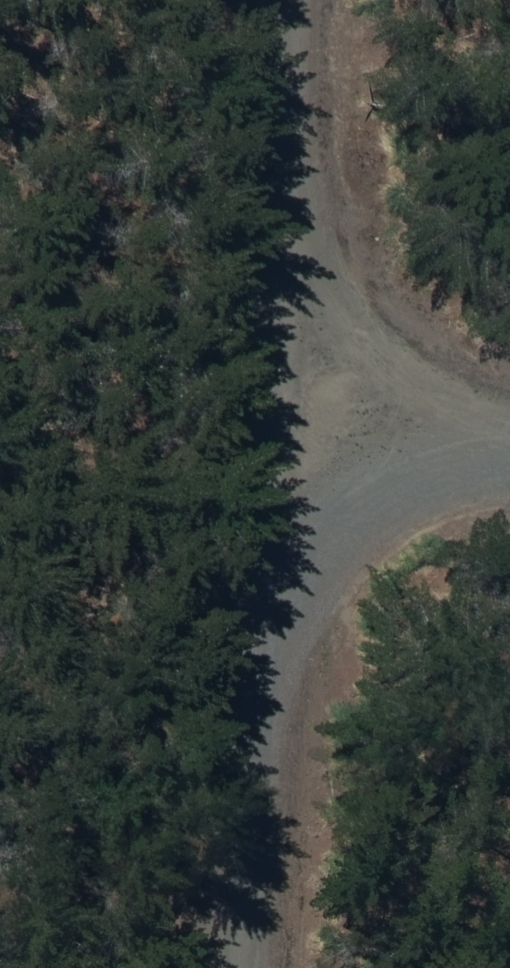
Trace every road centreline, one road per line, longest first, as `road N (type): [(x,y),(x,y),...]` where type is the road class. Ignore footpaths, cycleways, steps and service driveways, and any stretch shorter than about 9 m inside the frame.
road 1 (track): [(167,0),(190,967)]
road 2 (track): [(180,400),(509,542)]

